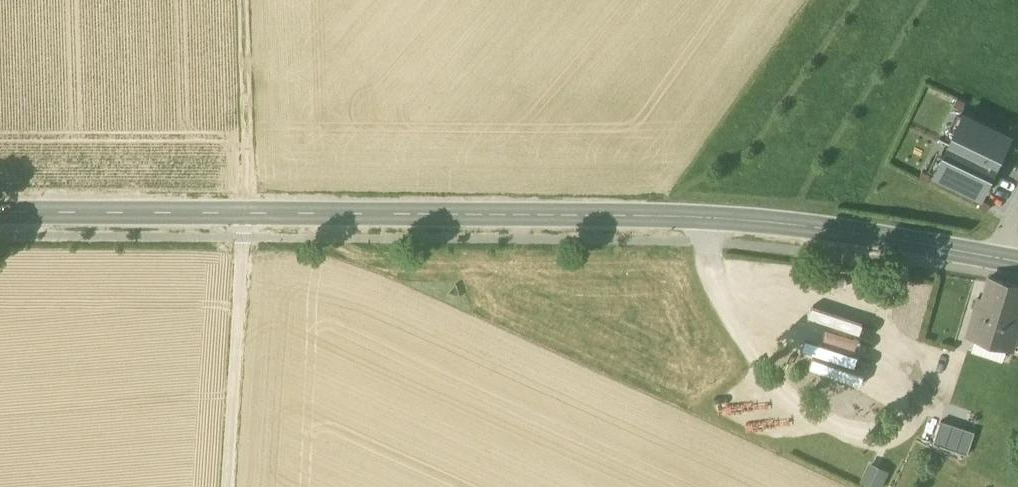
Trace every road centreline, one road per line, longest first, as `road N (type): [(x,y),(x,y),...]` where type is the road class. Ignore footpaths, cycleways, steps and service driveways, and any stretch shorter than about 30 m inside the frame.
road 1 (tertiary): [(0,215),(705,217),(1017,260)]
road 2 (track): [(245,0),(245,213),(227,486)]
road 3 (track): [(705,217),(713,264),(828,418)]

